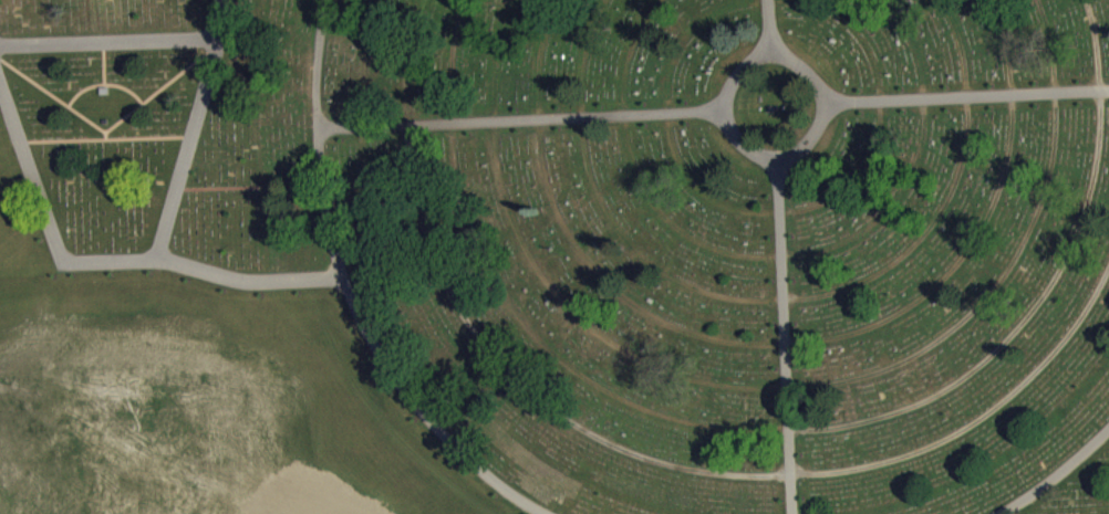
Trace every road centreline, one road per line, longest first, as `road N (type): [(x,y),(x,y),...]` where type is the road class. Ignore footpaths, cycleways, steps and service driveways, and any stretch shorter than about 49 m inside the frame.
road 1 (track): [(466,0),(454,45),(452,135),(460,196),(489,268),(526,324),(594,382),(665,419),(768,436),(836,431),(932,400),(987,361),(1050,292),(1078,235),(1099,156),(1100,65),(1086,0)]
road 2 (track): [(1040,0),(1055,55),(1055,158),(1046,198),(1009,273),(953,333),(891,369),(825,387),(749,390),(667,373),(620,349),(563,303),(538,266),(511,213),(493,123),(497,50),(511,0)]
road 3 (track): [(421,0),(410,43),(408,147),(438,268),(515,378),(577,426),(640,458),(769,476),(847,473),(926,450),(977,423),(1030,380),(1068,339),(1108,272)]
road 4 (track): [(991,0),(1006,45),(1013,135),(993,210),(960,265),(881,325),(806,344),(755,345),(705,339),(652,317),(604,283),(574,245),(554,207),(542,140),(542,55),(556,0)]
road 5 (track): [(942,0),(966,57),(970,137),(939,220),(915,248),(856,287),(758,303),(671,279),(623,237),(592,187),(584,65),(607,0)]
road 6 (track): [(662,0),(630,52),(622,116),(629,156),(661,218),(734,259),(831,251),(874,227),(904,197),(923,154),(926,78),(891,0)]
road 7 (track): [(785,0),(721,7),(690,29),(672,61),(668,133),(680,165),(706,196),(744,212),(833,199),(863,177),(881,149),(874,51),(842,13),(804,0)]
road 8 (track): [(374,0),(365,127)]

